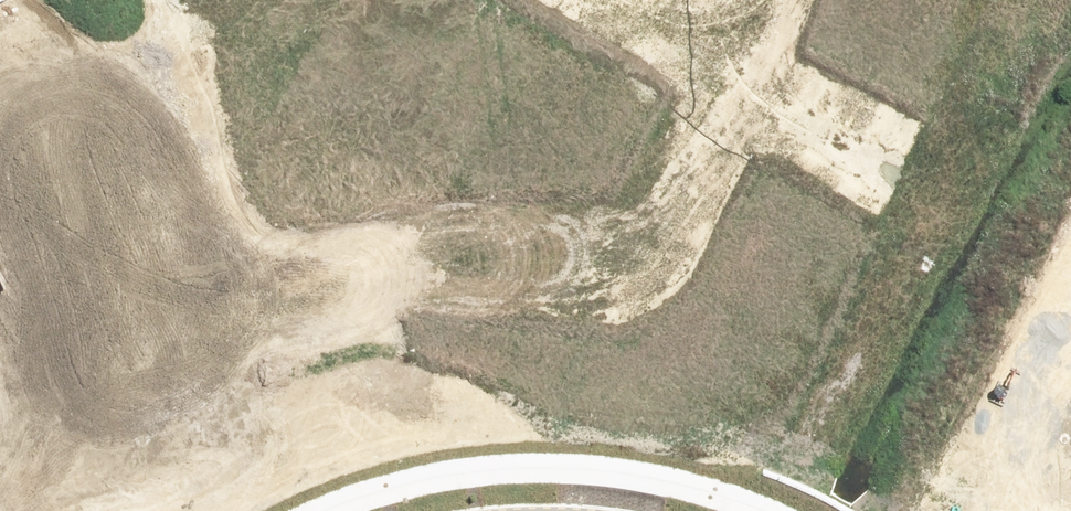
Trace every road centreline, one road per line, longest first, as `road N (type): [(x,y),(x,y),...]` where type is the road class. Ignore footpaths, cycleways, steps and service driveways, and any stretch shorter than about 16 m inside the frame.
road 1 (residential): [(0,450),(149,331),(266,282),(399,241),(633,233),(735,41),(727,9)]
road 2 (residential): [(979,510),(1040,404)]

